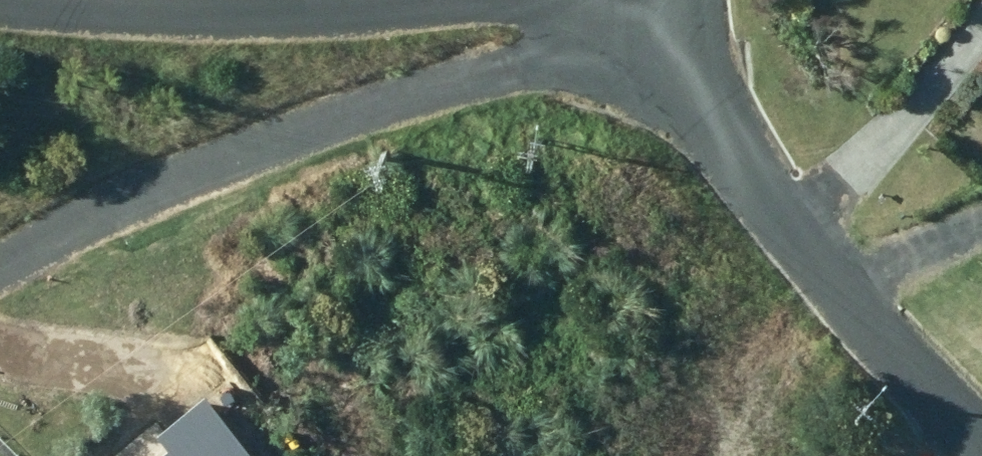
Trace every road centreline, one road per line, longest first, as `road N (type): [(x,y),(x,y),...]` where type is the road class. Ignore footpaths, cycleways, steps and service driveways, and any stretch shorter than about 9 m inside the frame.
road 1 (residential): [(0,273),(152,194),(543,60),(619,9)]
road 2 (residential): [(619,9),(757,185),(981,438)]
road 3 (residential): [(0,3),(87,14),(272,18),(512,0)]

